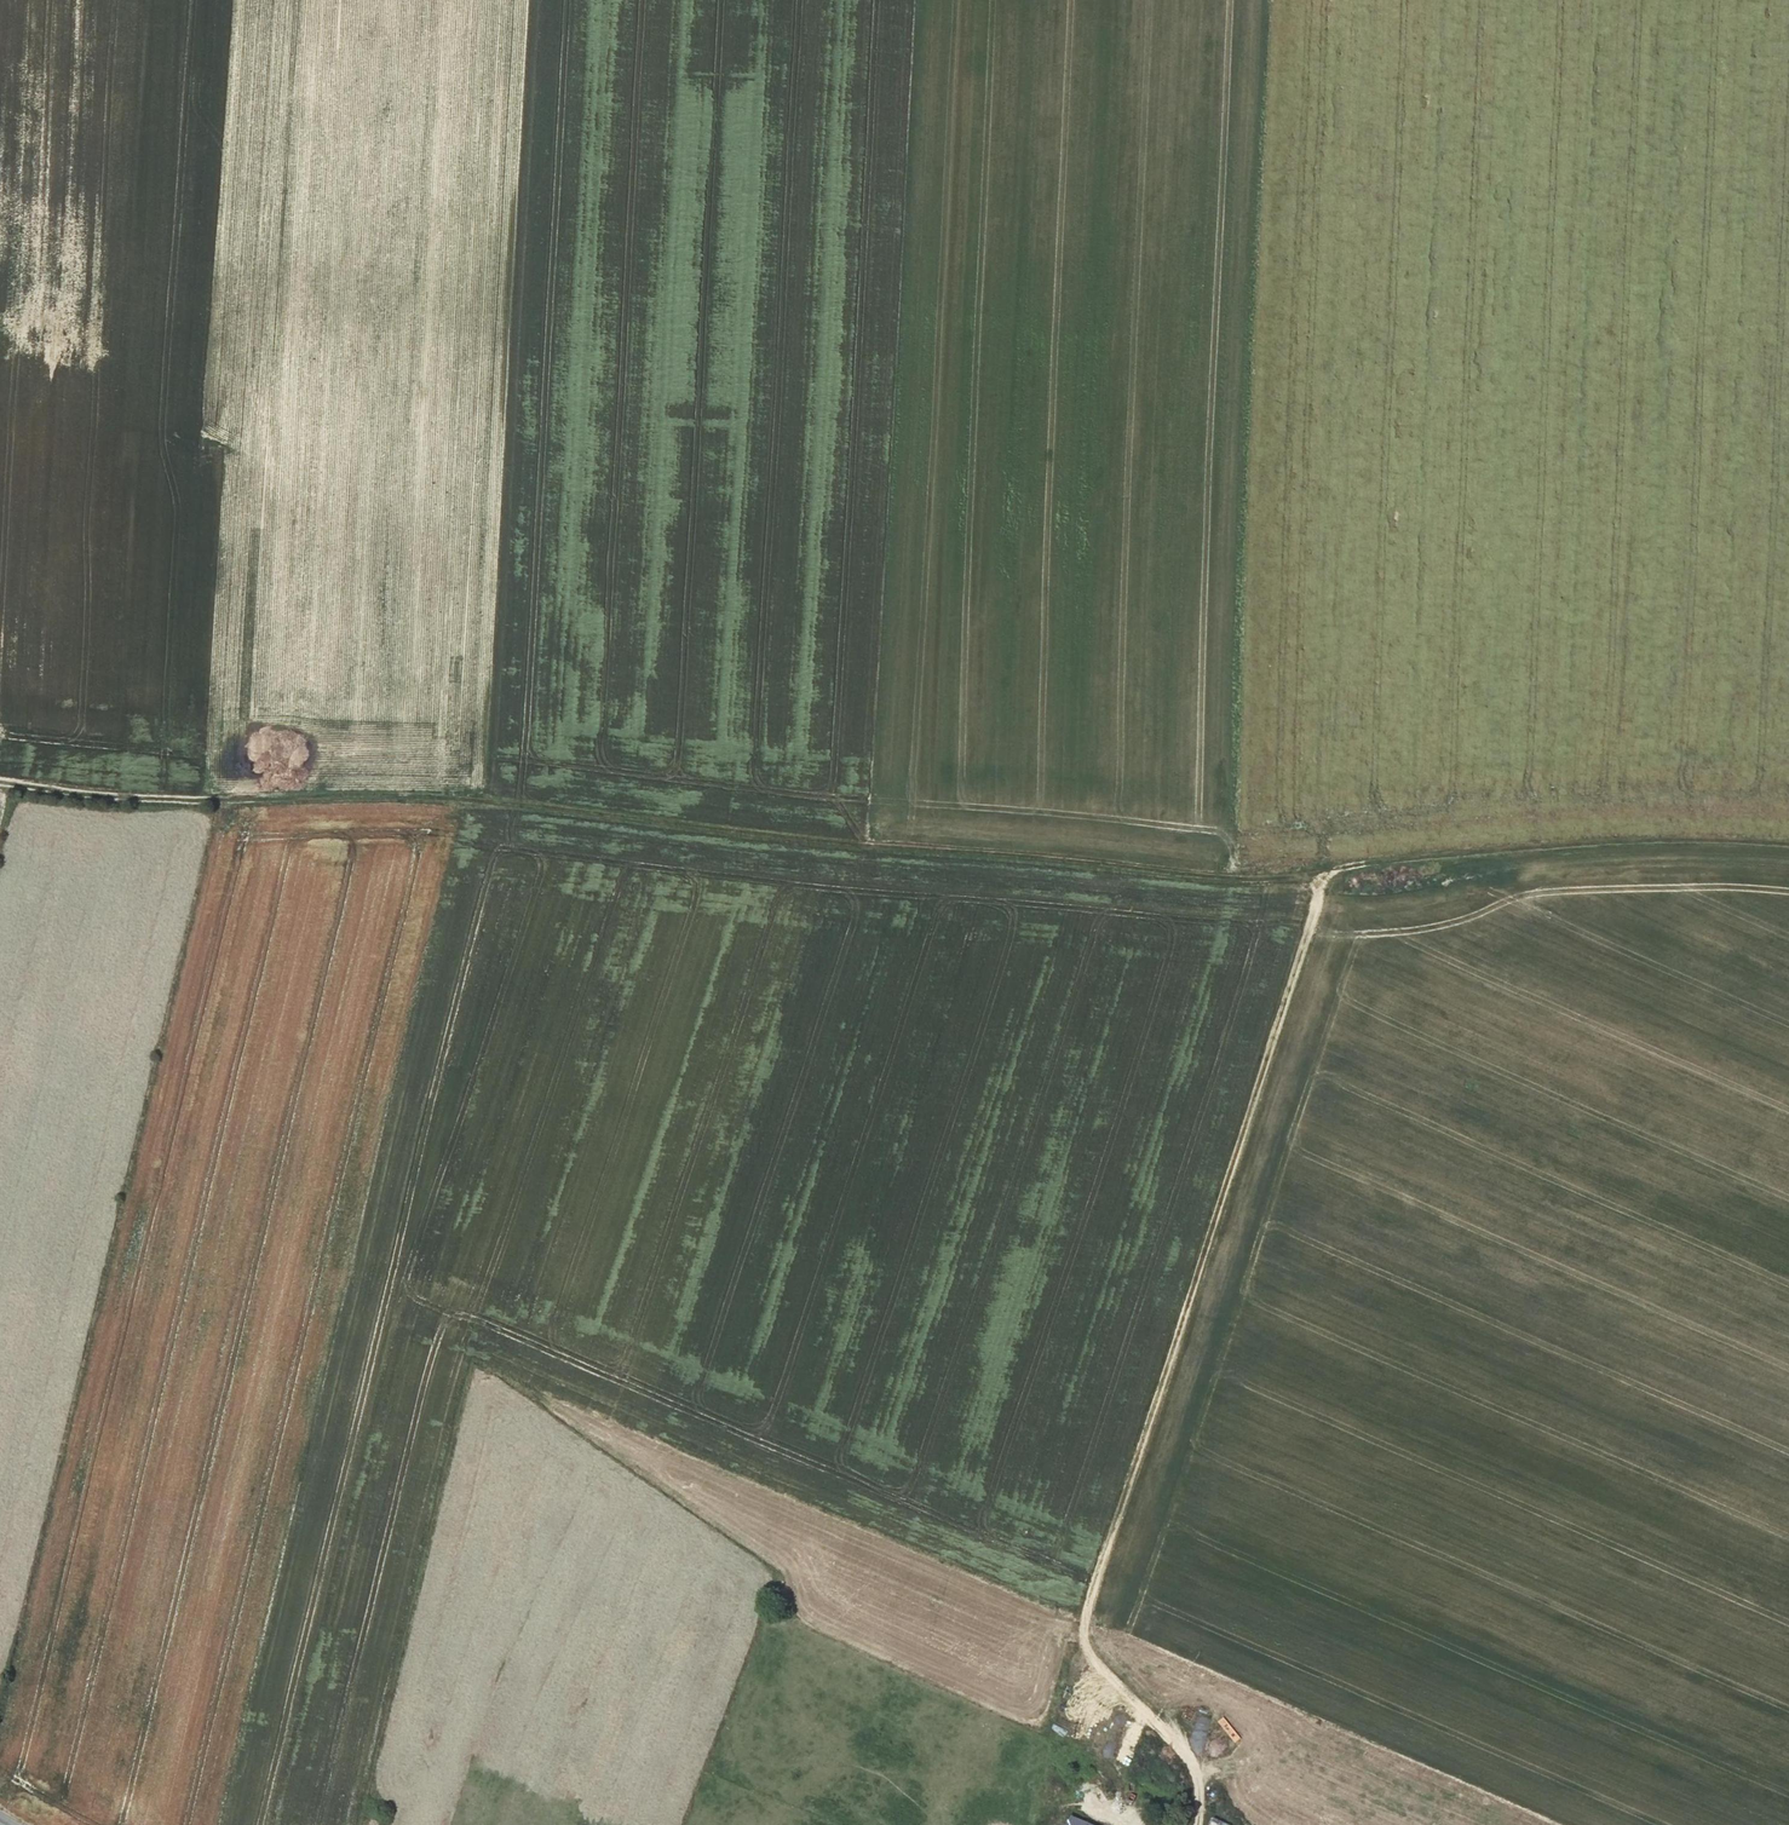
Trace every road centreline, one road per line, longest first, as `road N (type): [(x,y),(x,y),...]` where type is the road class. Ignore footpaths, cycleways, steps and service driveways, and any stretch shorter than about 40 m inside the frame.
road 1 (track): [(1788,846),(1626,839),(1259,877),(793,839),(497,799),(130,805),(0,785)]
road 2 (track): [(1197,1824),(1193,1764),(1095,1664),(1084,1620),(1323,872)]

